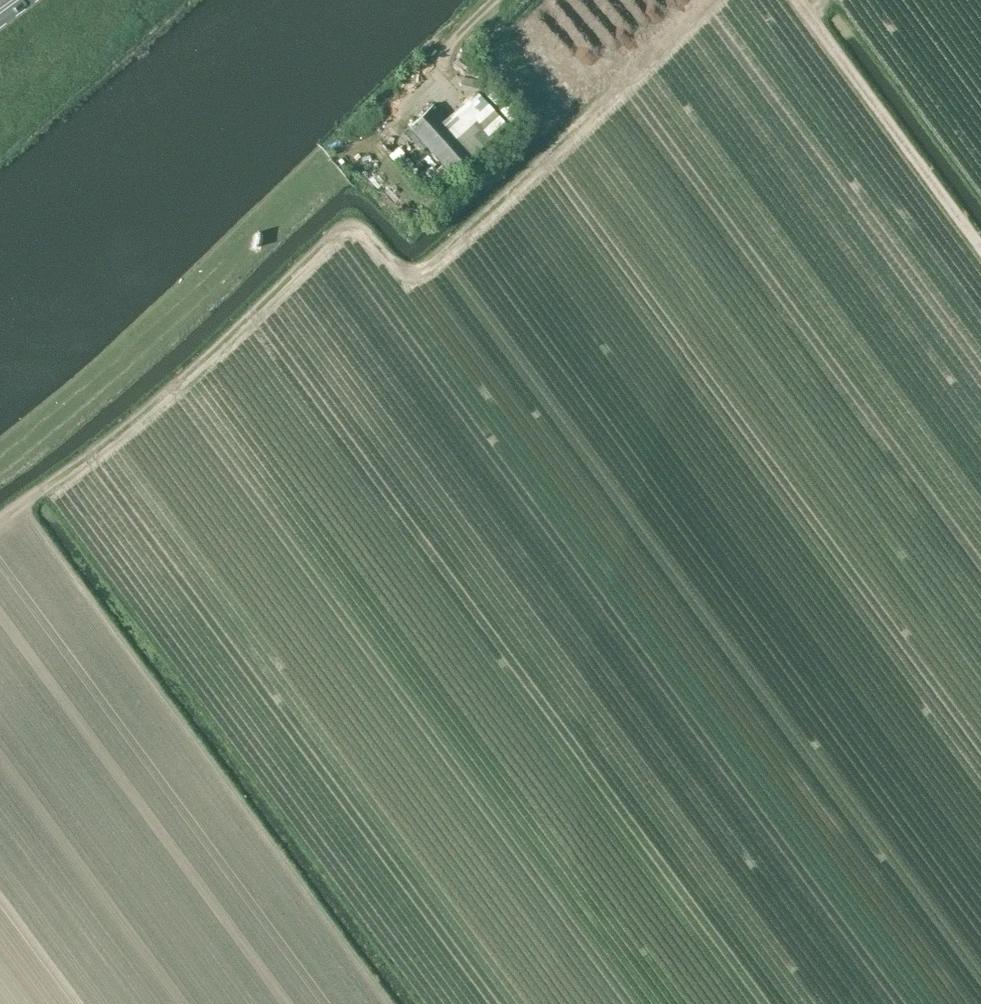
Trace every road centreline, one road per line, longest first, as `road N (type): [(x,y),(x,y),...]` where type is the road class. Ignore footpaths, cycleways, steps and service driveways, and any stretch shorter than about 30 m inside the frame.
road 1 (track): [(371,127),(493,0)]

